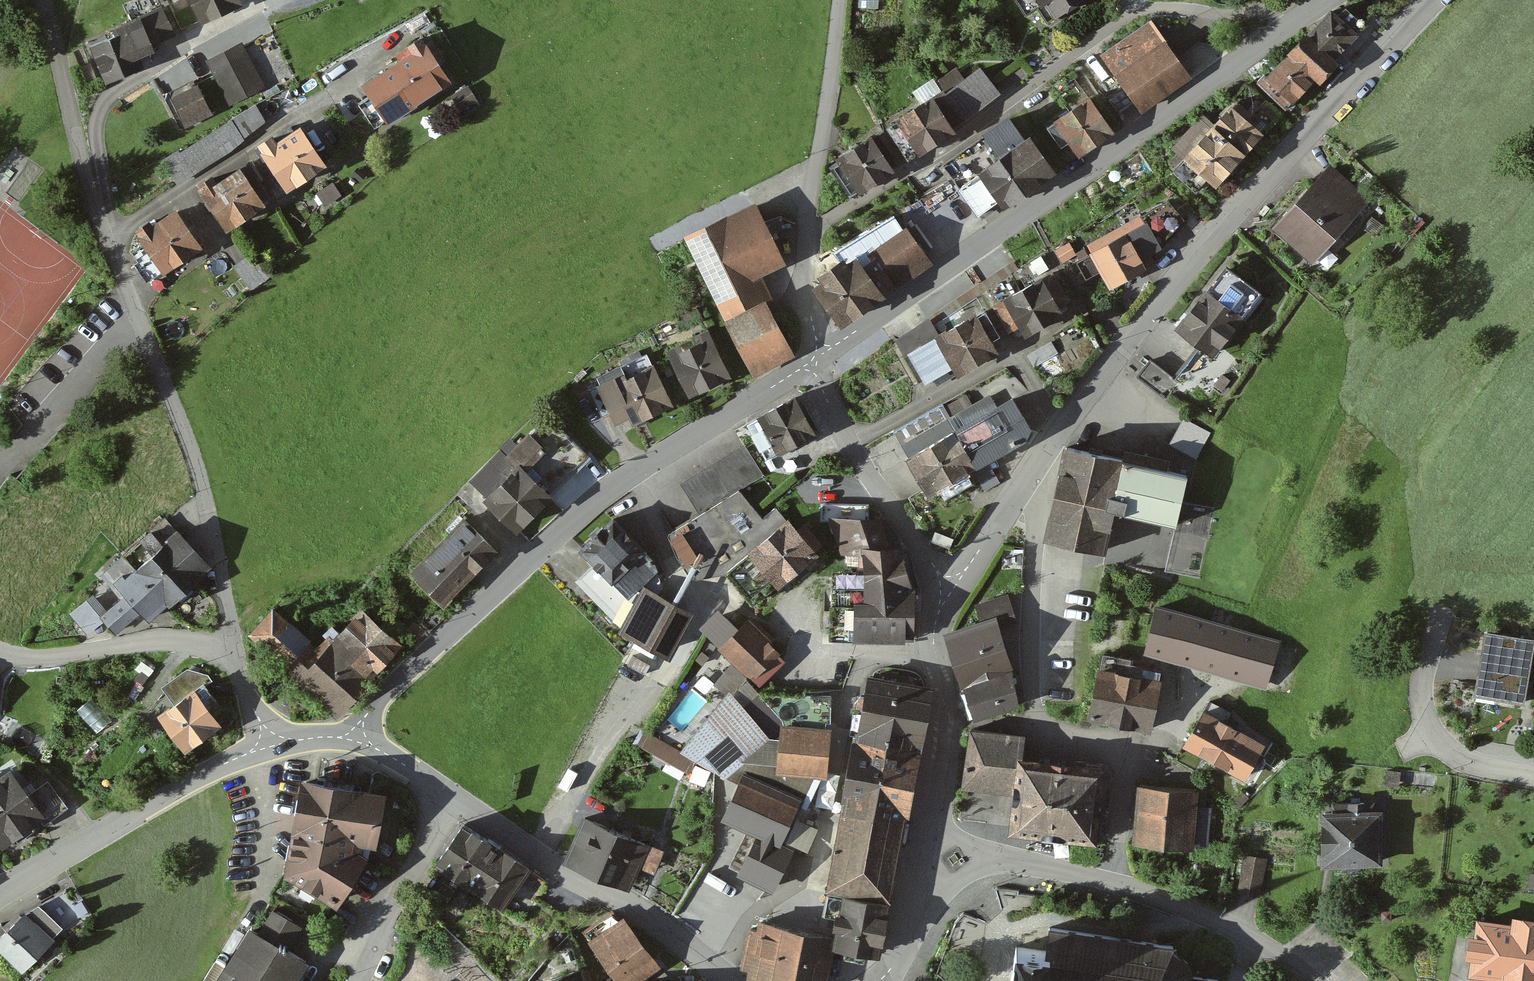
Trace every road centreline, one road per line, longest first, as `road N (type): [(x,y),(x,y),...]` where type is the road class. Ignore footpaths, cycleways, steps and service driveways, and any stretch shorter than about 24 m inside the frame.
road 1 (tertiary): [(1429,0),(1249,193),(1030,474)]
road 2 (tertiary): [(357,736),(371,706),(593,500),(817,357)]
road 3 (tertiary): [(817,357),(1301,16)]
road 4 (residential): [(806,233),(967,133),(1125,17),(1147,9),(1242,14),(1293,8),(1301,16)]
road 5 (residential): [(1109,882),(1120,778),(1114,761),(1041,723),(1034,709),(1029,628),(1038,492),(1030,474)]
road 6 (residential): [(231,652),(201,483),(136,309)]
road 7 (residential): [(109,239),(95,129),(100,108),(192,40),(287,0)]
road 8 (residential): [(393,51),(109,239)]
road 9 (tertiary): [(734,980),(626,901),(557,869),(453,800)]
road 10 (tertiary): [(267,740),(0,893)]
road 11 (residential): [(948,586),(875,487),(826,397),(817,357)]
road 12 (residential): [(109,239),(42,0)]
road 13 (residential): [(806,233),(839,0)]
road 14 (residential): [(231,652),(162,642),(57,656),(0,650)]
road 15 (residential): [(1533,775),(1455,756),(1425,724),(1423,677),(1438,618)]
road 16 (residential): [(1316,980),(1250,936),(1109,882)]
road 17 (tertiary): [(948,586),(936,622),(940,722),(930,795)]
road 18 (residential): [(136,309),(0,466)]
road 19 (residential): [(453,800),(358,980)]
road 20 (tertiary): [(1030,474),(948,586)]
road 21 (residential): [(817,357),(806,233)]
road 22 (tertiary): [(930,795),(911,914)]

